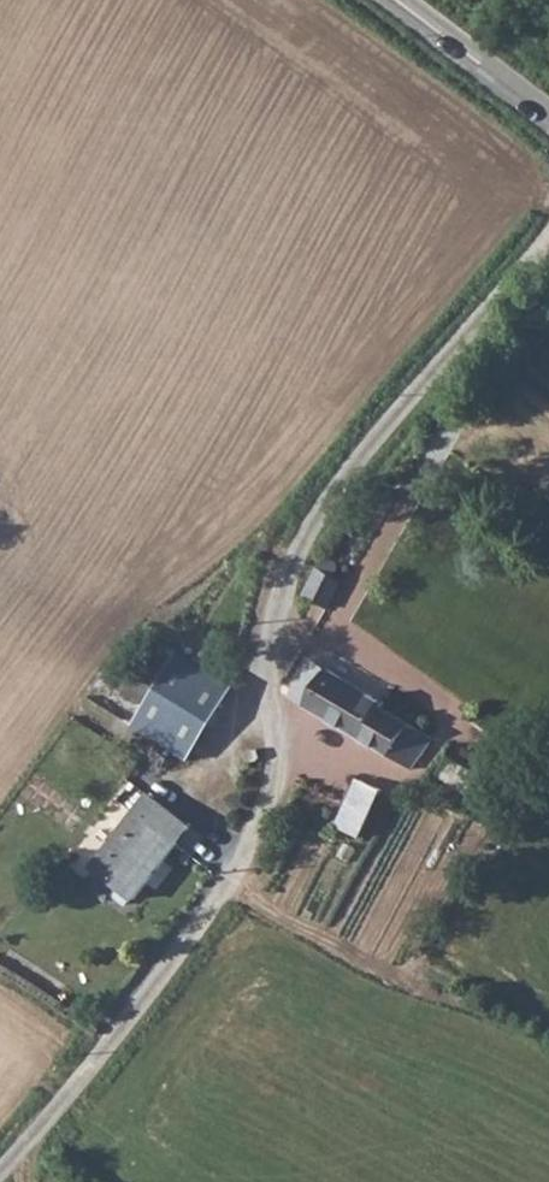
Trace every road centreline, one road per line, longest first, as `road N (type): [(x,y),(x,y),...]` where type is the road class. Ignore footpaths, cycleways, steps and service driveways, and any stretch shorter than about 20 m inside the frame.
road 1 (unclassified): [(548,240),(279,562),(267,652),(278,749),(257,836),(8,1181)]
road 2 (tertiary): [(548,119),(389,0)]

